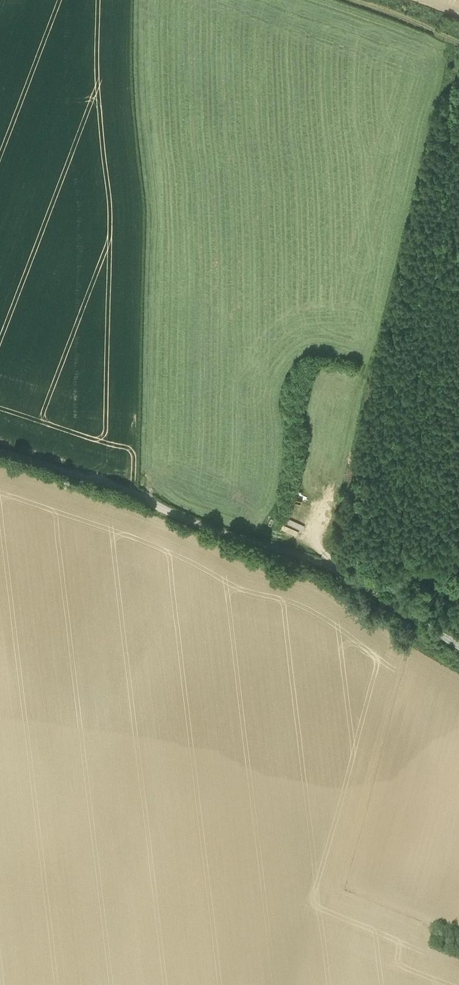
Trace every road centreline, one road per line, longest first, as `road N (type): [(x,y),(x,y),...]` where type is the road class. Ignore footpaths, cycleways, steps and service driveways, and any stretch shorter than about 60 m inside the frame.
road 1 (unclassified): [(458,646),(325,565),(0,450)]

